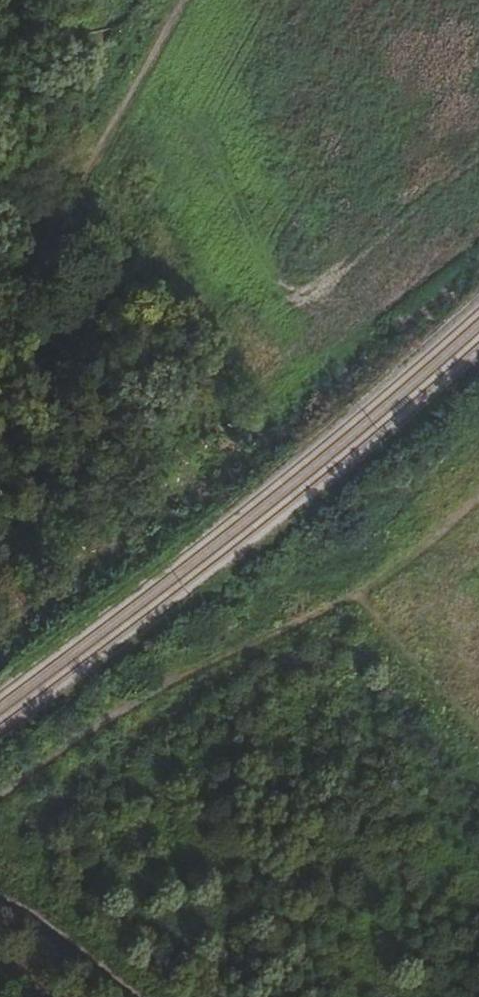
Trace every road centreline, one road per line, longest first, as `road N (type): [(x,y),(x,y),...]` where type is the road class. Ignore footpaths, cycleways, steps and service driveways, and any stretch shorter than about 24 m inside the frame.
road 1 (track): [(0,789),(177,676),(361,592)]
road 2 (track): [(0,339),(188,0)]

